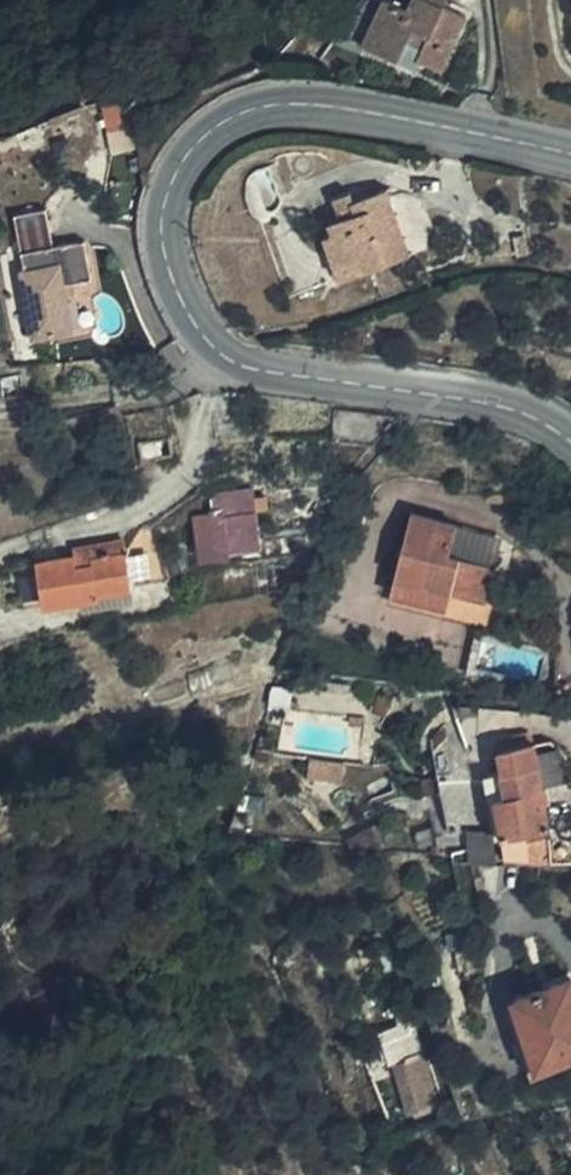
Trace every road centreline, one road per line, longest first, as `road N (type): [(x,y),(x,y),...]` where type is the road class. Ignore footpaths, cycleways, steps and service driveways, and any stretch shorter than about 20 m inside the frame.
road 1 (tertiary): [(570,433),(529,411),(231,361),(186,309),(171,277),(162,218),(188,150),(211,129),(270,105),(376,114),(570,155)]

